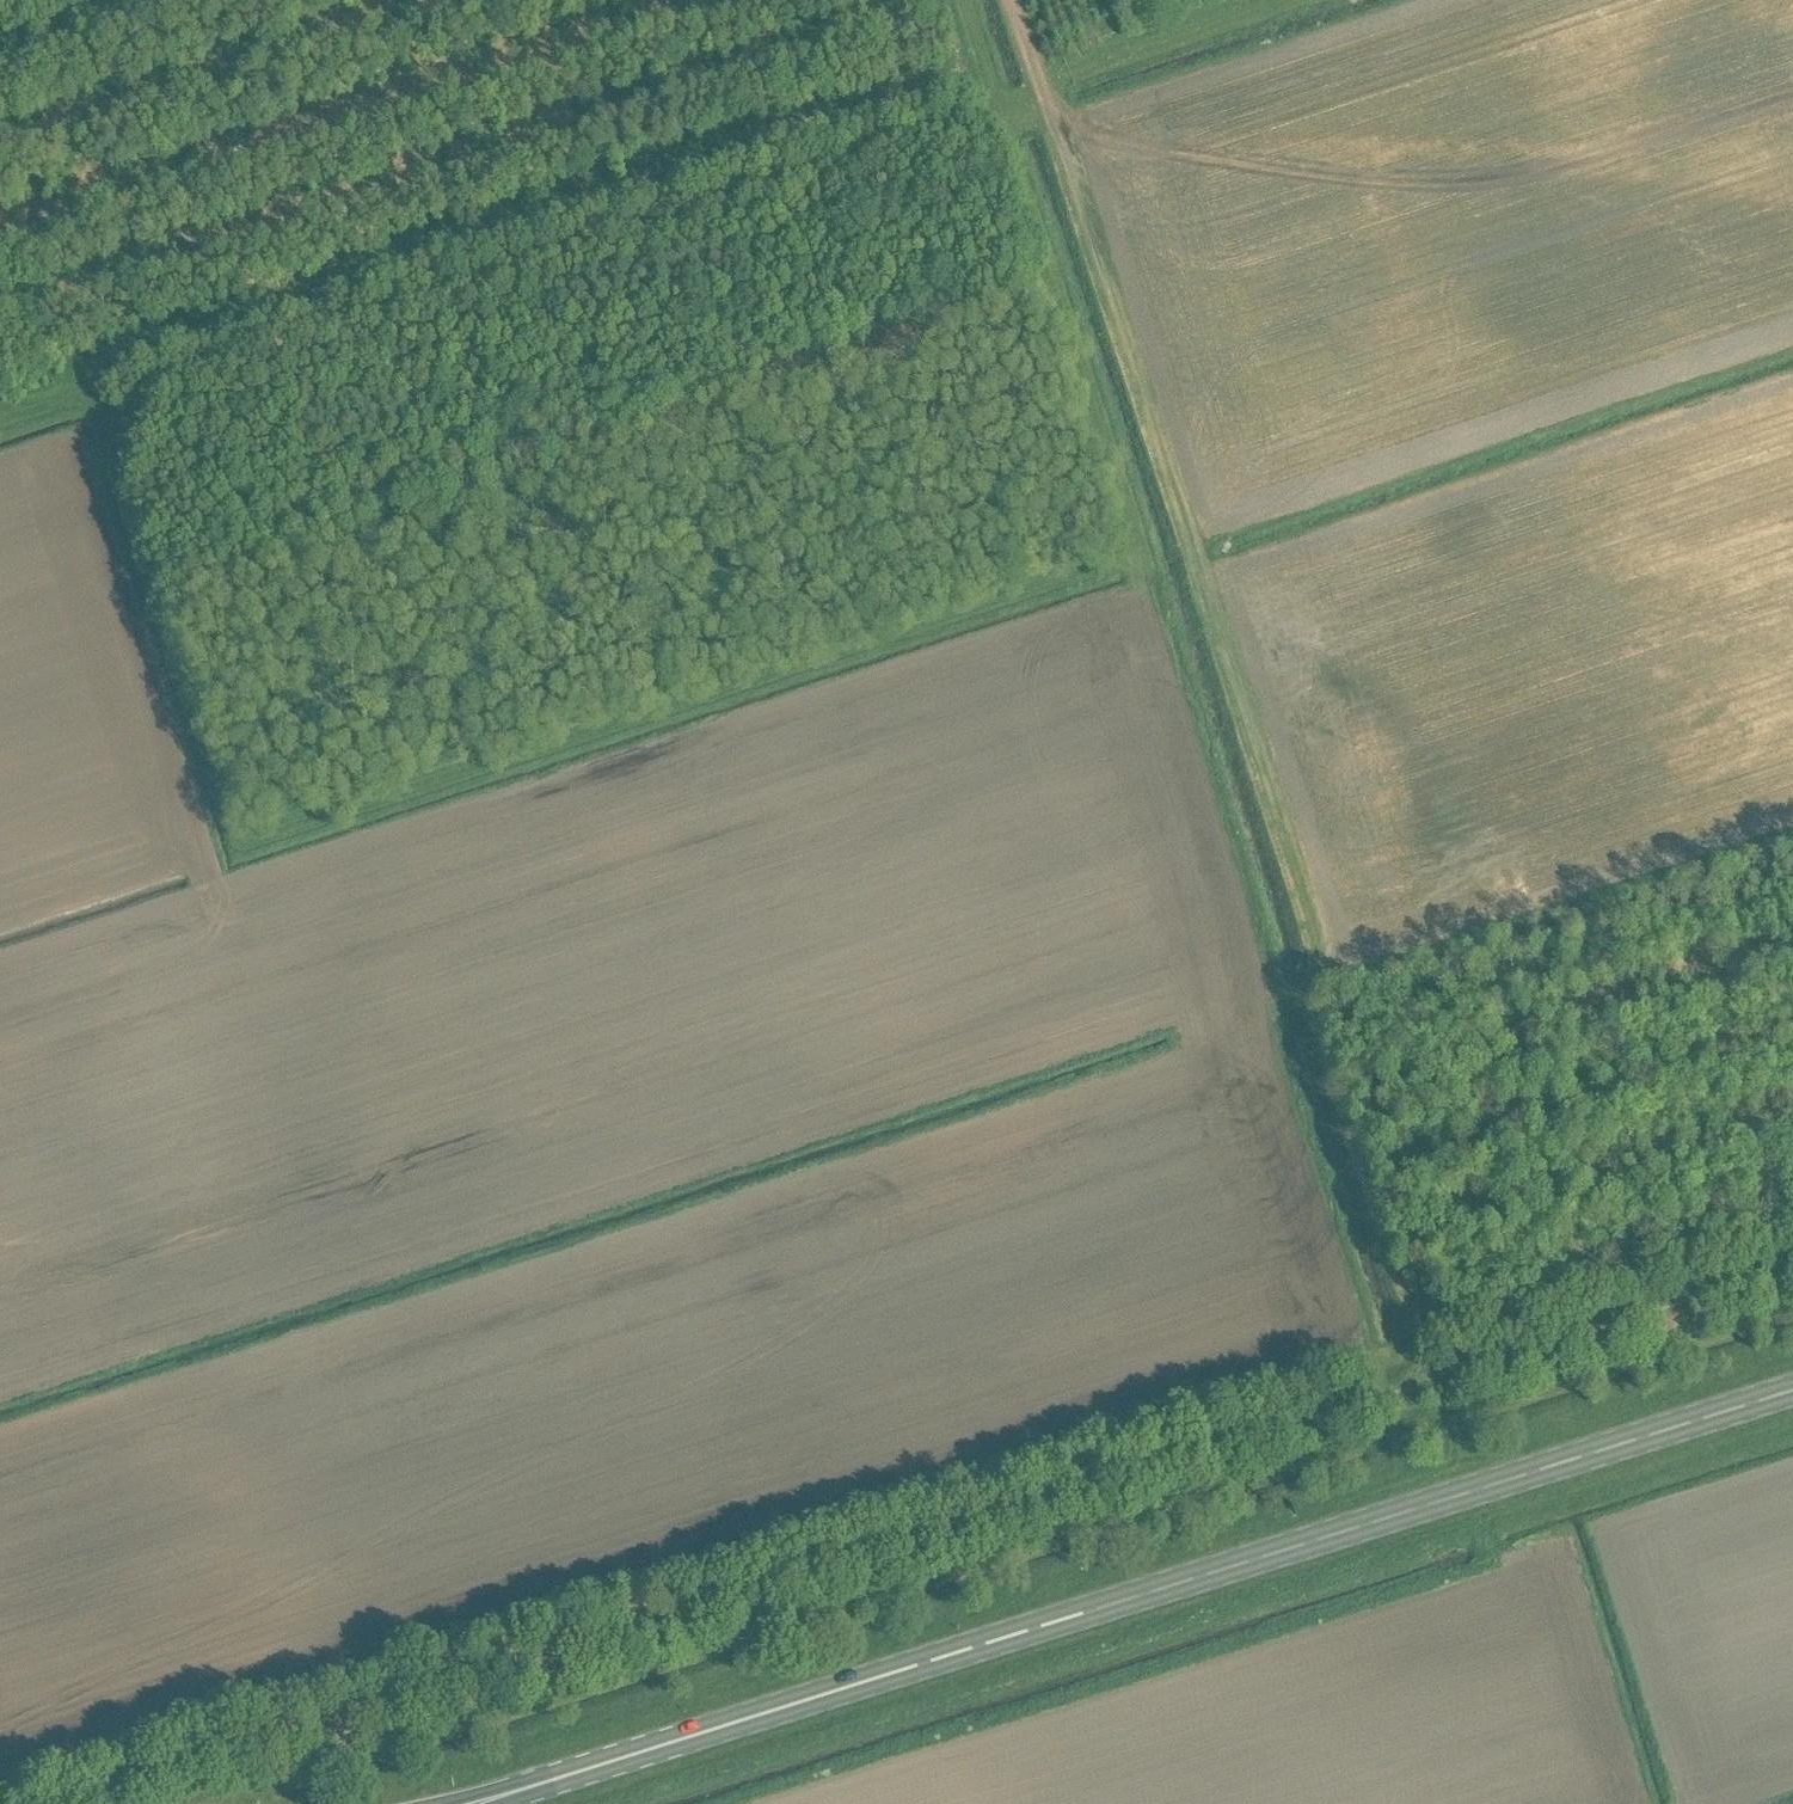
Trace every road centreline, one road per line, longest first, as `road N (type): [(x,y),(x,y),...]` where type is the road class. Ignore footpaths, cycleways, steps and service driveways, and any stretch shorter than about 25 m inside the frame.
road 1 (track): [(88,1803),(1425,1387)]
road 2 (primary): [(491,1803),(1792,1393)]
road 3 (track): [(1425,1387),(1792,1272)]

